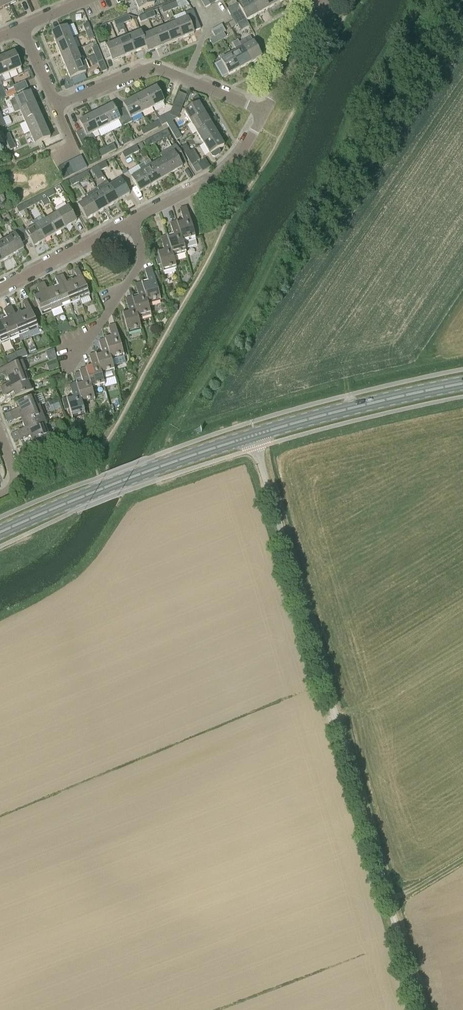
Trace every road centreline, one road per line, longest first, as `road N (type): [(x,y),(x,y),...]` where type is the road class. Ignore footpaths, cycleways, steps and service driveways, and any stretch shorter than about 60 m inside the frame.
road 1 (unclassified): [(422,1009),(254,435)]
road 2 (residential): [(265,113),(156,67),(55,106),(21,27)]
road 3 (primary): [(0,532),(254,435)]
road 4 (primary): [(254,435),(462,384)]
road 5 (residential): [(265,113),(232,163),(131,222)]
road 6 (residential): [(65,355),(83,348),(136,268),(131,222)]
road 7 (residential): [(131,222),(0,289)]
road 8 (residential): [(326,0),(265,113)]

